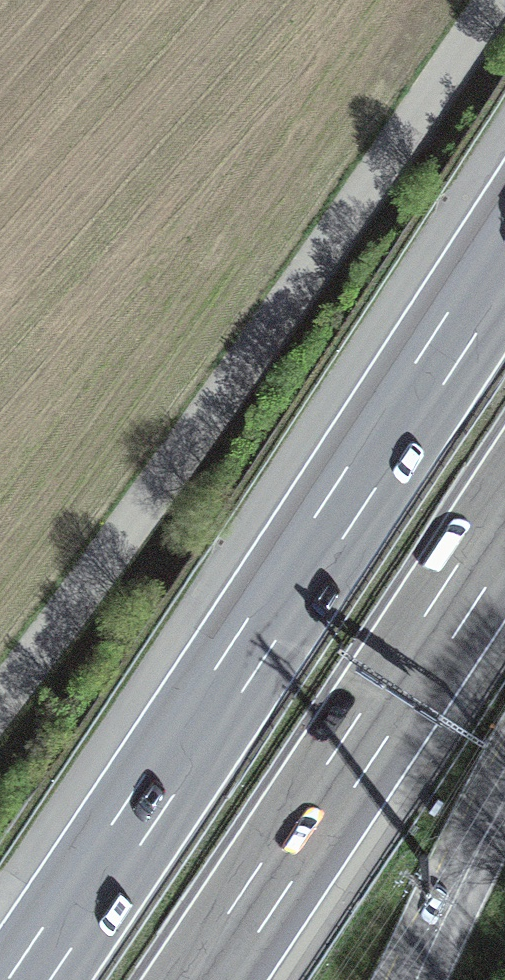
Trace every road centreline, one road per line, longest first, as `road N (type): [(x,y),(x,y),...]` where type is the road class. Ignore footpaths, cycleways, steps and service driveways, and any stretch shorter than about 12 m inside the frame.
road 1 (motorway): [(504,259),(29,979)]
road 2 (unclassified): [(492,0),(251,356),(0,703)]
road 3 (motorway): [(205,979),(504,527)]
road 4 (tertiary): [(504,798),(416,979)]

